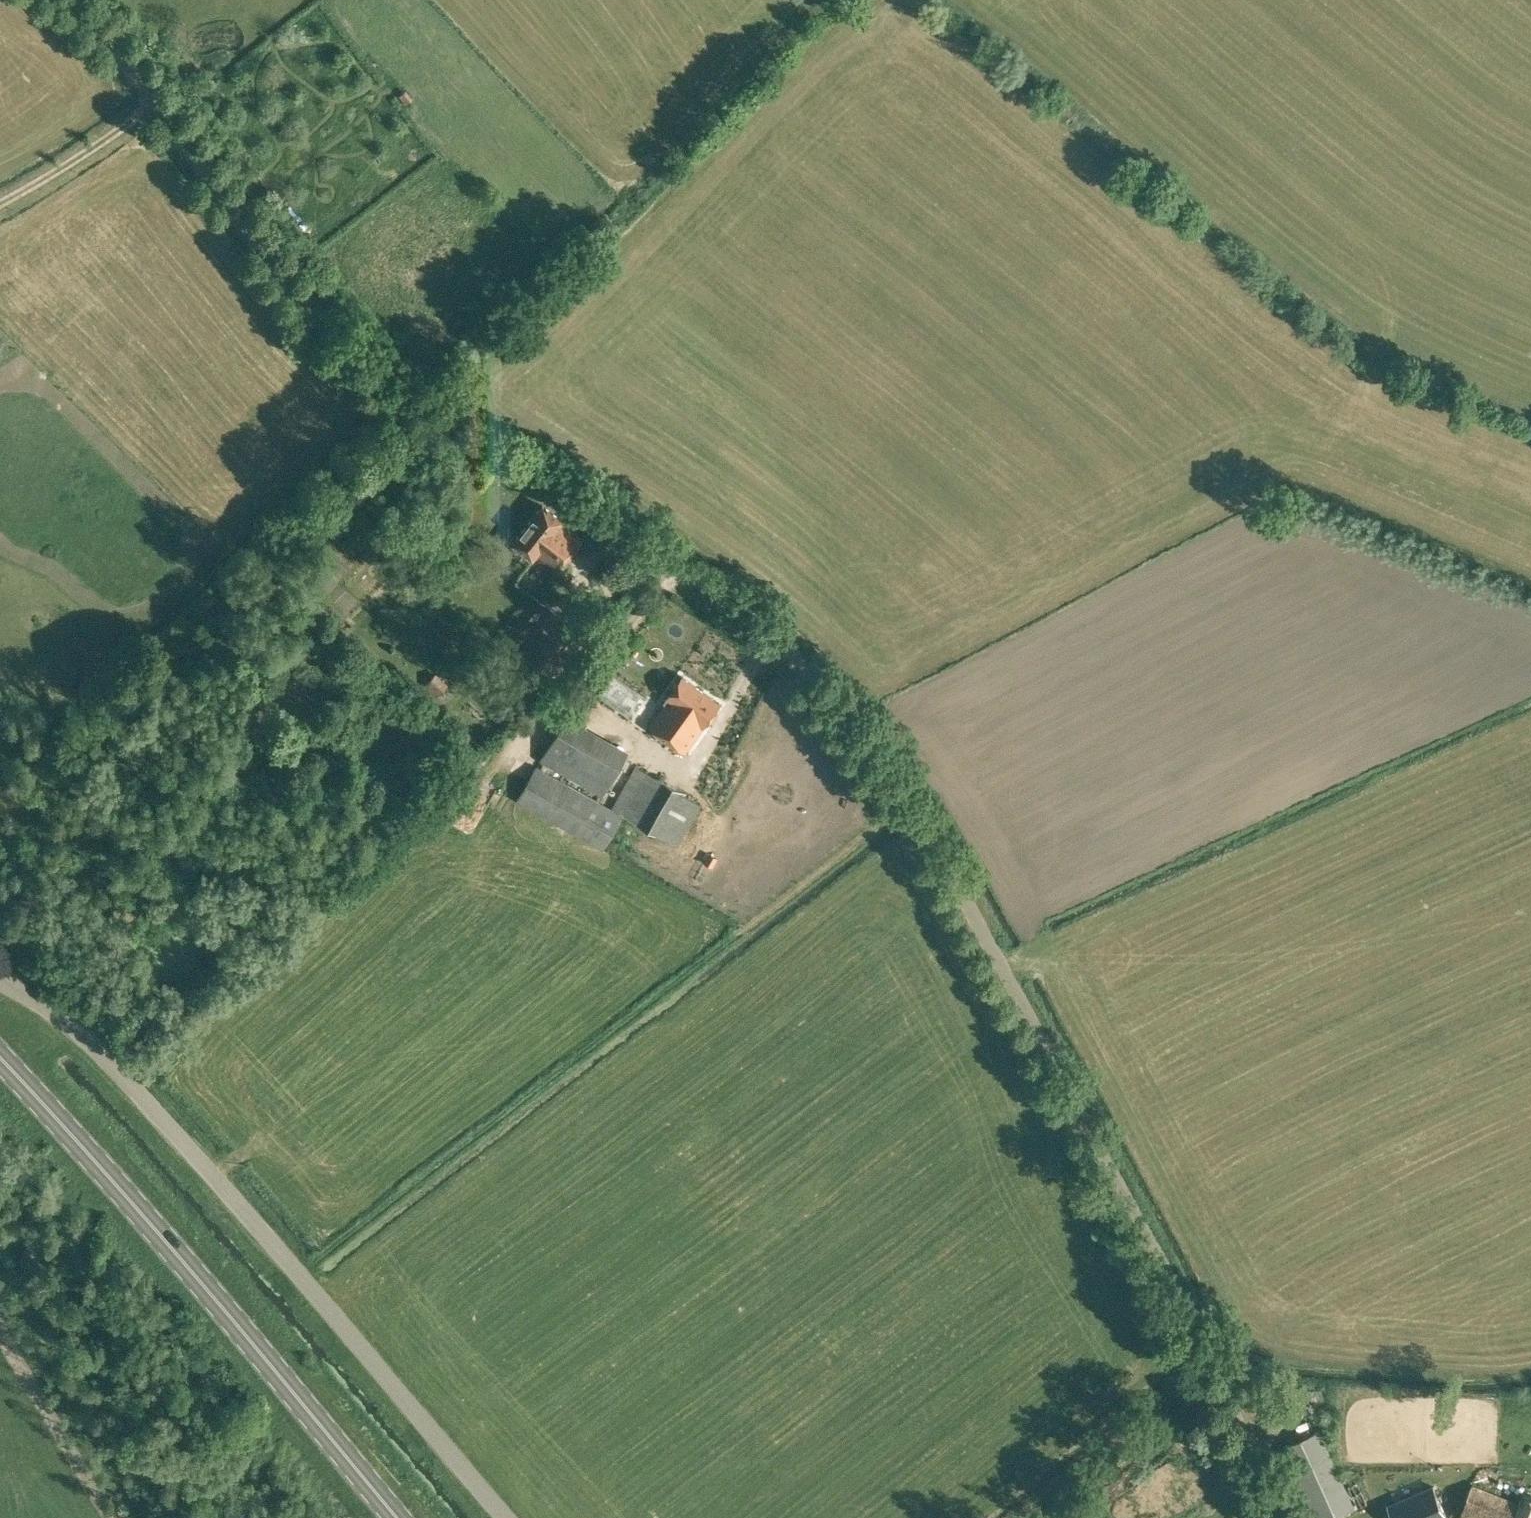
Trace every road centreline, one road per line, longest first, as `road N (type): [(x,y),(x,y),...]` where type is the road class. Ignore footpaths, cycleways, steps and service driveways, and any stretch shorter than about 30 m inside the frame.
road 1 (unclassified): [(1283,1517),(1177,1292),(968,906),(896,784),(831,697),(732,602),(343,350),(105,36),(62,0)]
road 2 (unclassified): [(507,1517),(231,1194),(76,1029),(0,981)]
road 3 (primary): [(398,1517),(117,1183),(0,1059)]

